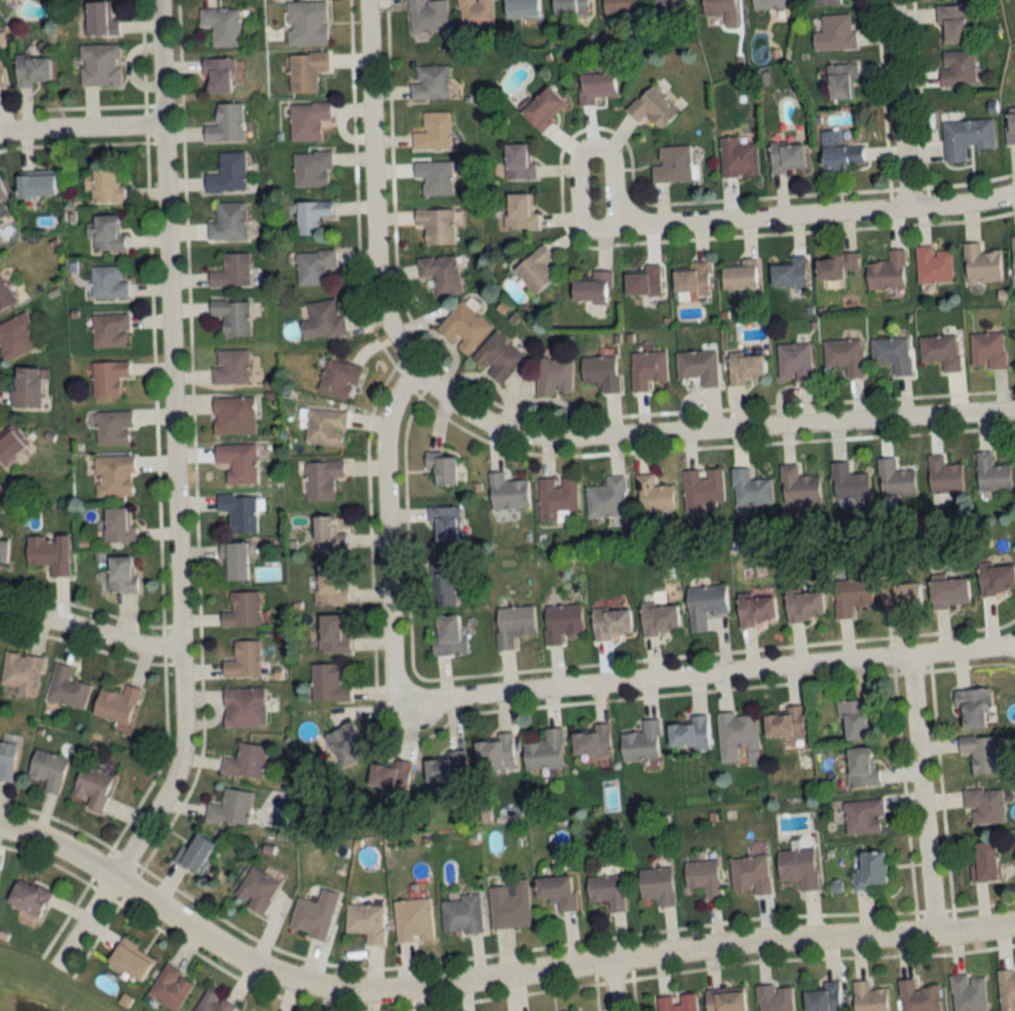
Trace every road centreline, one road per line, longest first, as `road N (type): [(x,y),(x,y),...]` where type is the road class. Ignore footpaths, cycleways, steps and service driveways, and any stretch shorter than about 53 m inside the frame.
road 1 (residential): [(0,830),(28,835),(110,877),(253,965),(355,994),(670,951),(1014,923)]
road 2 (residential): [(55,968),(170,781),(178,746),(155,0)]
road 3 (residential): [(362,0),(376,291),(413,375),(439,395),(484,421),(570,439),(1014,412)]
road 4 (residential): [(410,701),(1014,642)]
road 5 (residential): [(1014,191),(903,211),(616,229)]
road 6 (residential): [(410,701),(393,682),(382,518),(387,413),(413,375)]
road 7 (residential): [(934,933),(909,654)]
road 8 (residential): [(616,229),(594,230),(580,214),(576,163),(593,145),(609,151),(616,229)]
road 9 (residential): [(892,0),(903,211)]
road 10 (residential): [(0,613),(175,652)]
road 11 (residential): [(161,125),(0,134)]

